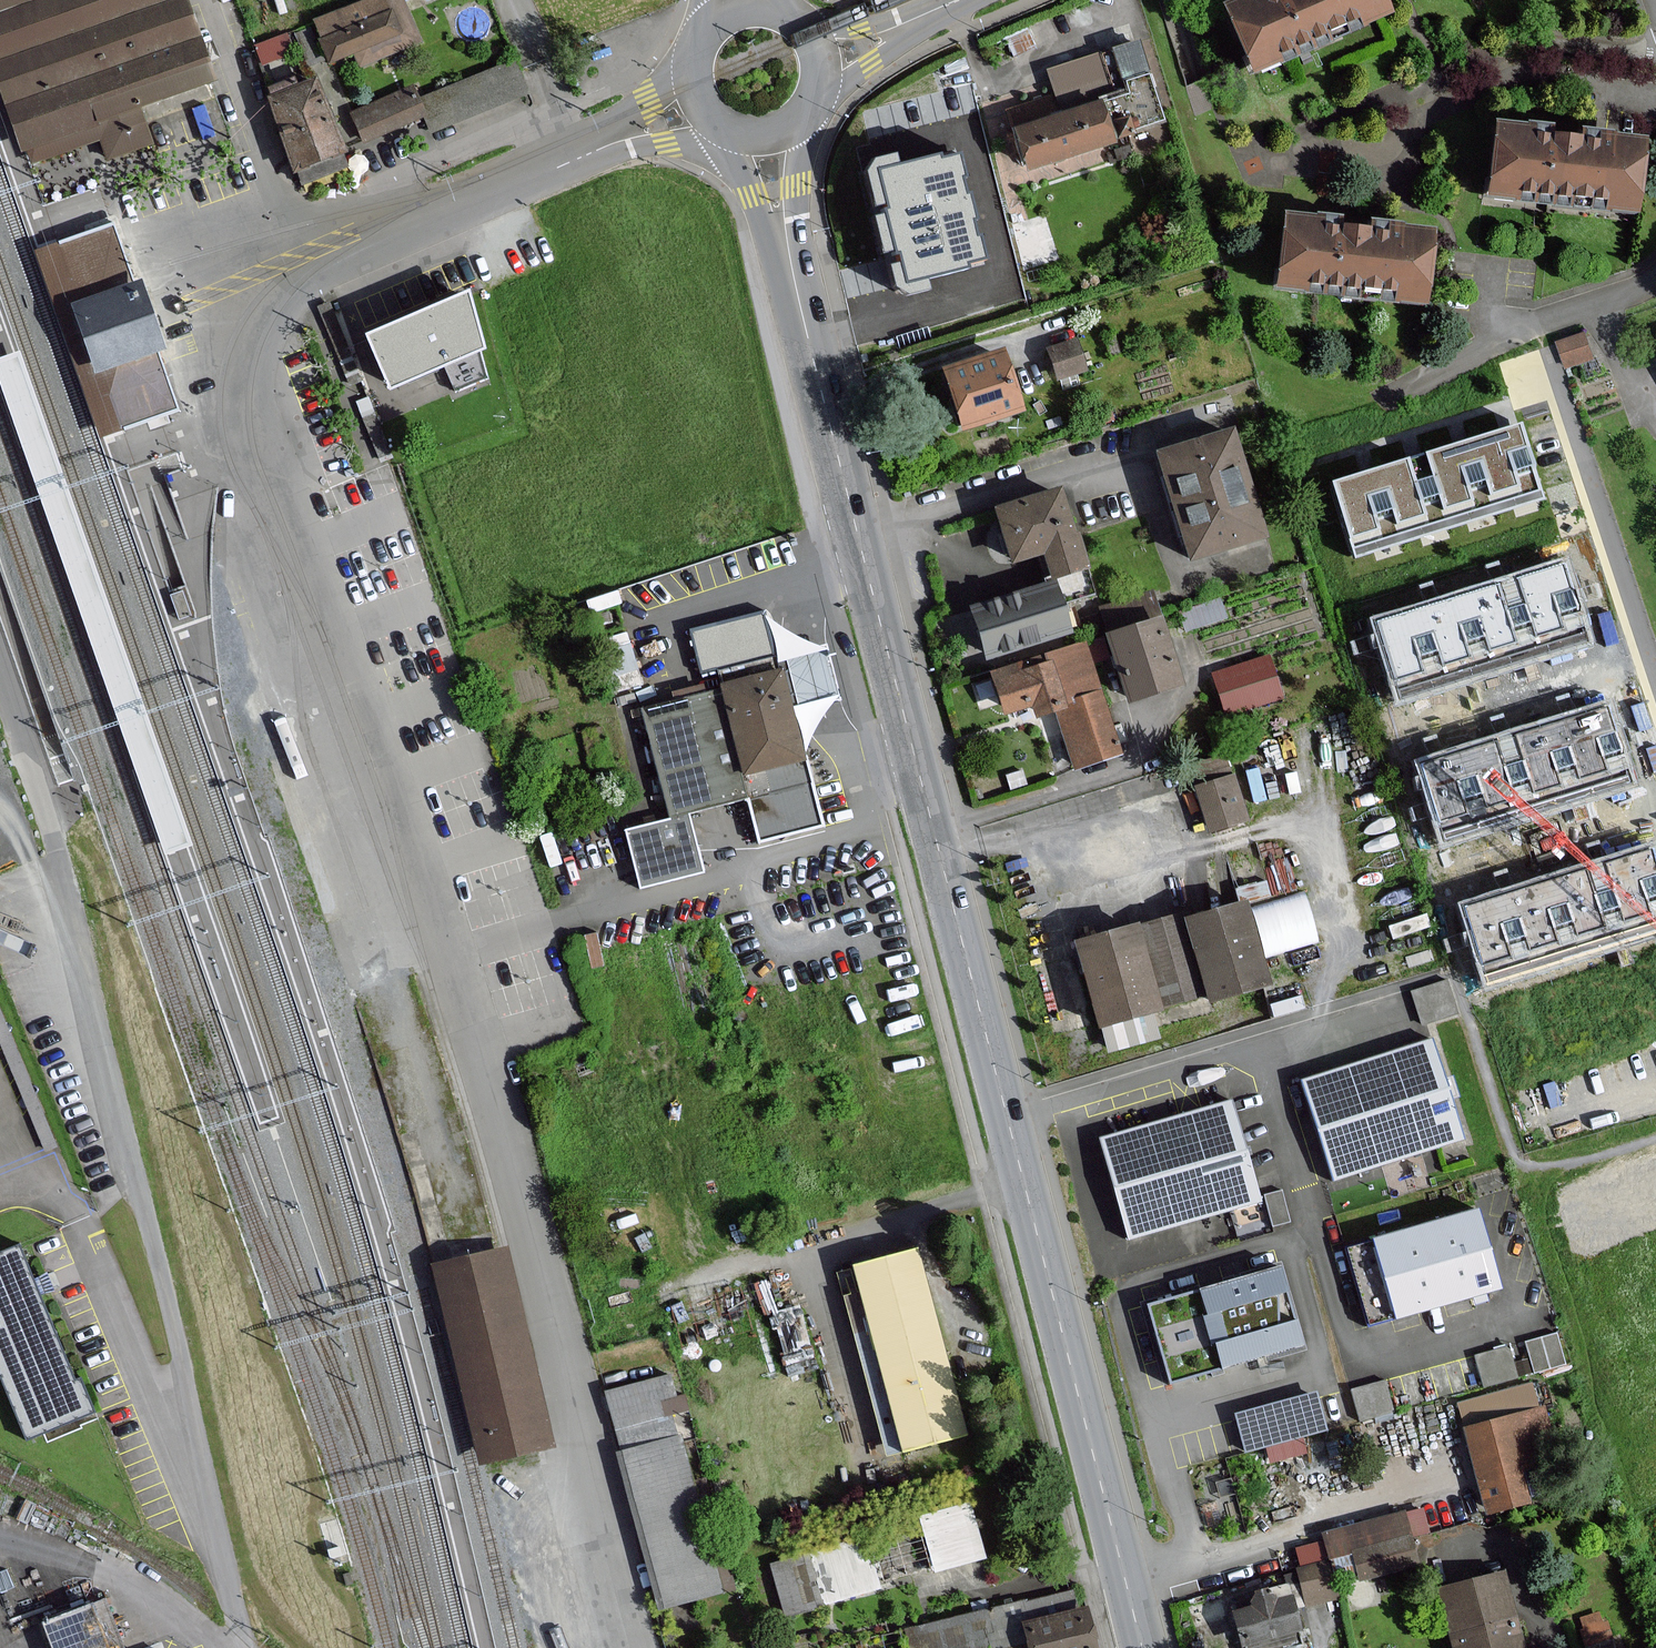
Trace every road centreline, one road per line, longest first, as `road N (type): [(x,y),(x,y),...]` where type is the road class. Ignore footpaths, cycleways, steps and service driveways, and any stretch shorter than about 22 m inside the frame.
road 1 (residential): [(629,1647),(534,1244),(404,779),(233,304)]
road 2 (primary): [(807,337),(1139,1647)]
road 3 (unclassified): [(0,681),(58,851),(245,1647)]
road 4 (track): [(1327,1026),(1321,1004),(1339,954),(1338,917),(1320,844),(1306,834),(1264,831),(1054,888)]
road 5 (residential): [(573,160),(233,304)]
road 6 (residential): [(1655,679),(1550,350)]
road 7 (primary): [(732,131),(807,337)]
road 8 (primary): [(807,337),(799,118)]
road 9 (residential): [(1601,301),(1415,388)]
road 10 (tertiary): [(803,114),(972,0)]
road 11 (residential): [(699,42),(573,160)]
road 12 (residential): [(573,160),(732,131)]
road 13 (tertiary): [(943,0),(868,26),(796,22)]
road 14 (residential): [(1601,301),(1614,357),(1643,418)]

